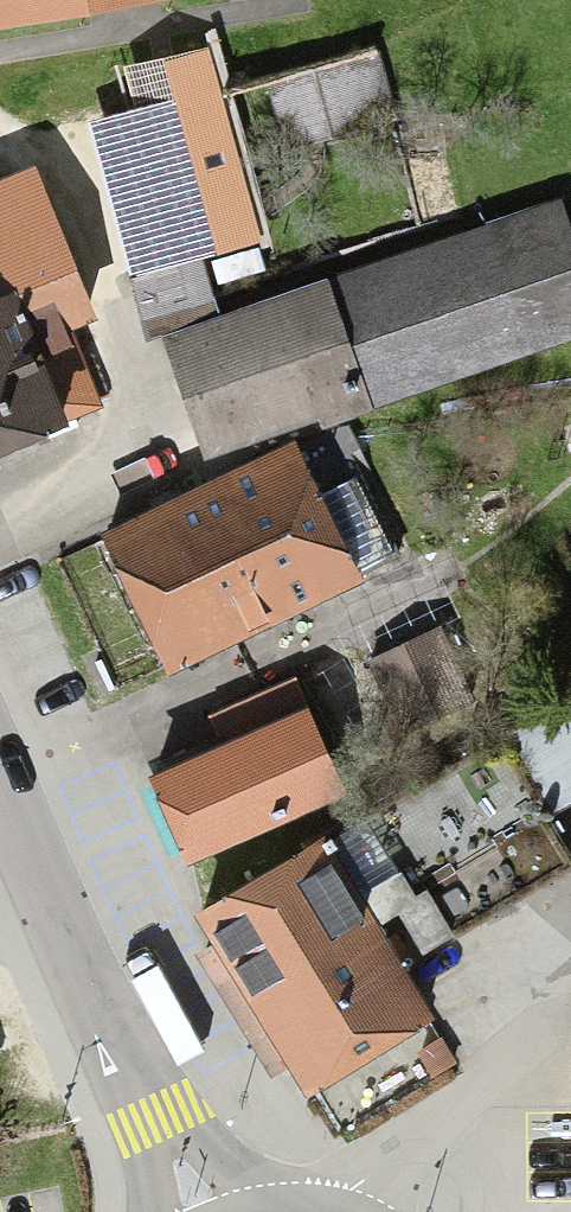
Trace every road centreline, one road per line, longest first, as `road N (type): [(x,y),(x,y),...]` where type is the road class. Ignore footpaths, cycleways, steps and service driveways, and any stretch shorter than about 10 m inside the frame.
road 1 (residential): [(92,982),(10,785)]
road 2 (residential): [(153,1119),(92,982)]
road 3 (residential): [(268,1207),(153,1119)]

